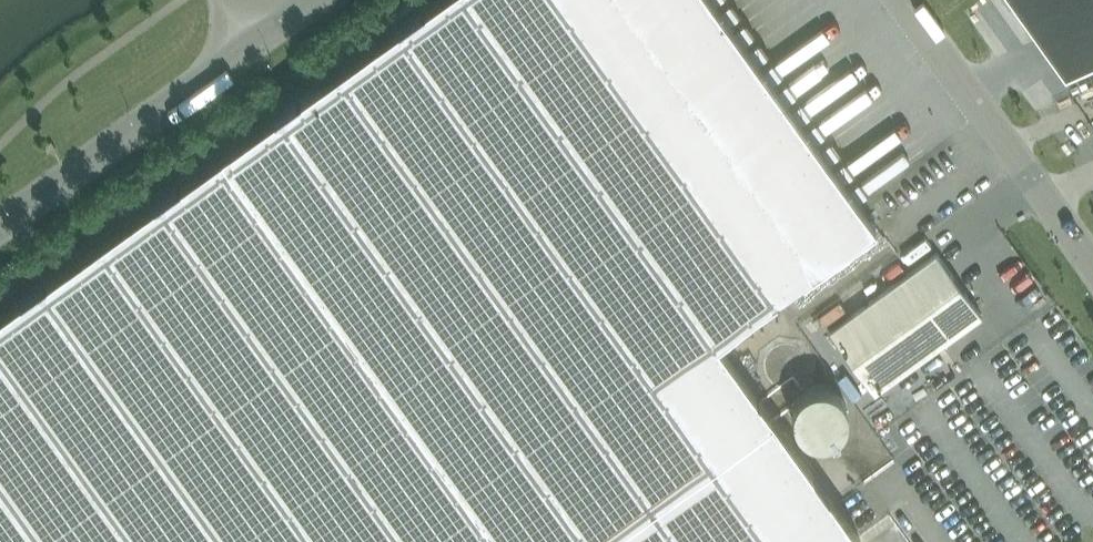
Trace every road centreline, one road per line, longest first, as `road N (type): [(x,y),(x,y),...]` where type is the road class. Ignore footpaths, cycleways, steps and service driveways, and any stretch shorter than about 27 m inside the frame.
road 1 (unclassified): [(903,0),(1092,268)]
road 2 (unclassified): [(0,227),(259,41)]

